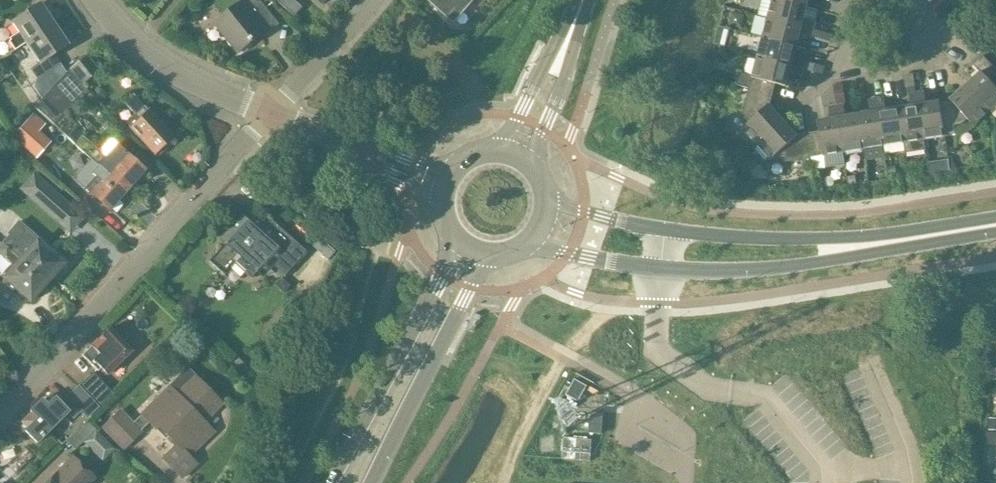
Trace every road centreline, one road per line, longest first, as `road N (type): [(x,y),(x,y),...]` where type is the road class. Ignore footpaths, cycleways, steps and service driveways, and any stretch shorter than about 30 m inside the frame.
road 1 (residential): [(0,421),(270,117)]
road 2 (tertiary): [(665,269),(770,271),(915,241)]
road 3 (secondary): [(356,482),(471,258)]
road 4 (tertiary): [(915,241),(771,243),(669,234)]
road 5 (residential): [(100,0),(147,58),(270,117)]
road 6 (residential): [(854,0),(832,51),(847,77),(931,66),(938,46)]
road 7 (residential): [(444,180),(270,117)]
road 8 (secondary): [(519,155),(595,0)]
road 9 (residential): [(270,117),(368,0)]
road 10 (tertiary): [(536,245),(665,269)]
road 11 (tertiary): [(669,234),(551,201)]

